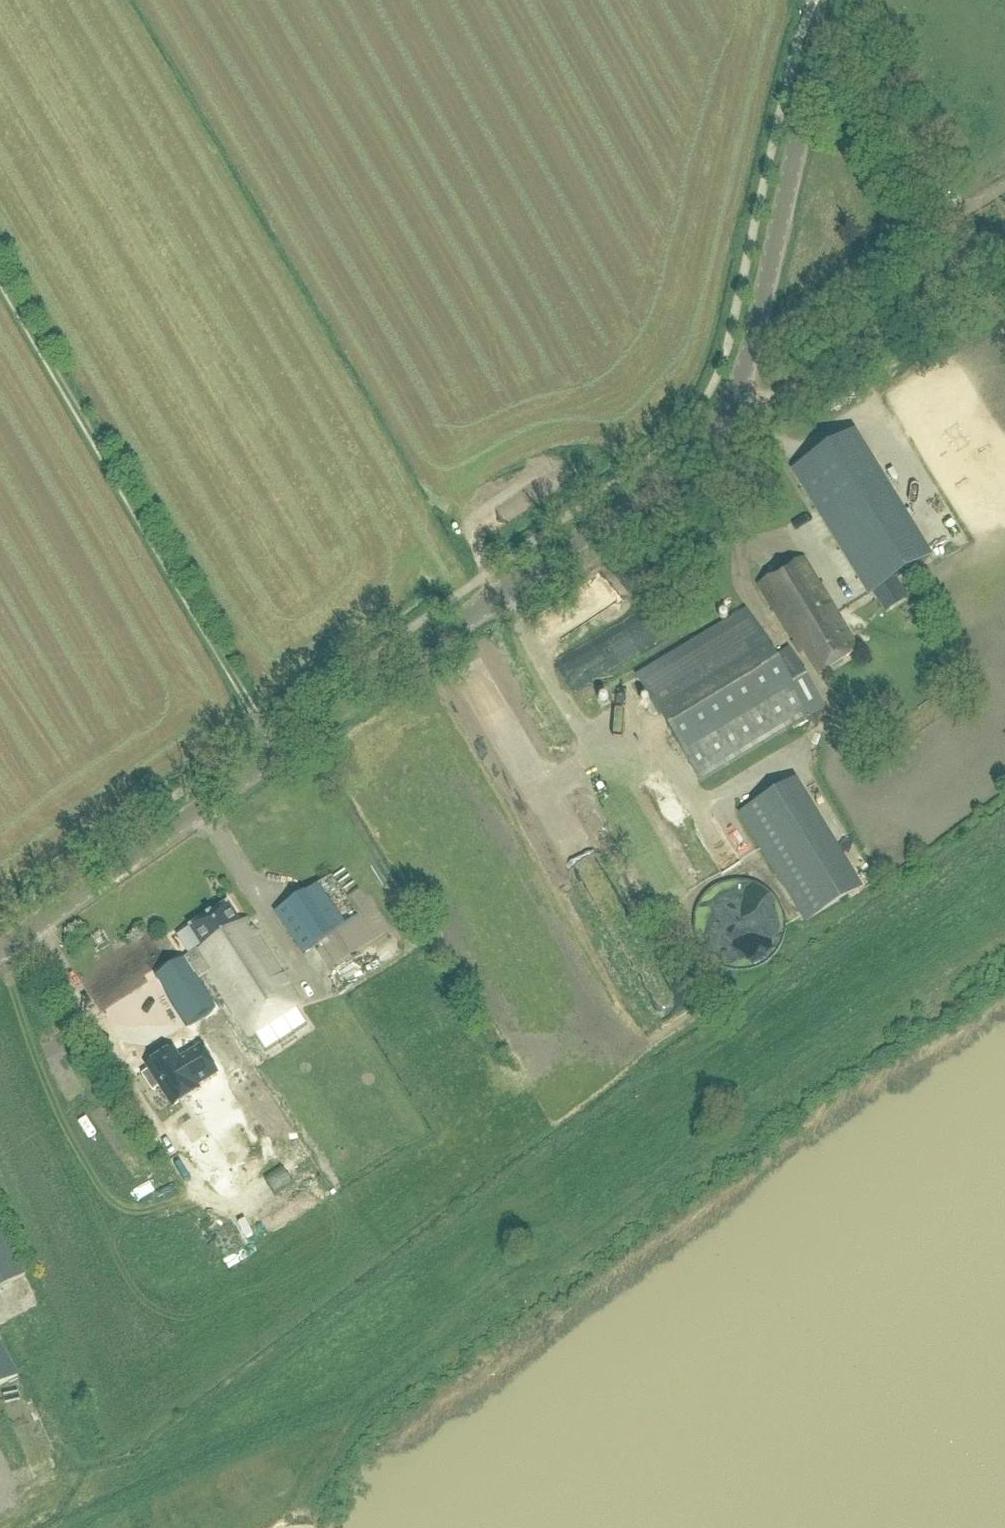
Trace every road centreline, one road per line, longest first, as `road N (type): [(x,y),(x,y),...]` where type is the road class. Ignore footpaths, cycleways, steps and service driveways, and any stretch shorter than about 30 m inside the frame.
road 1 (tertiary): [(0,951),(706,443),(744,373),(833,15)]
road 2 (track): [(728,416),(812,373),(939,272),(950,251),(950,226),(928,175),(833,15)]

